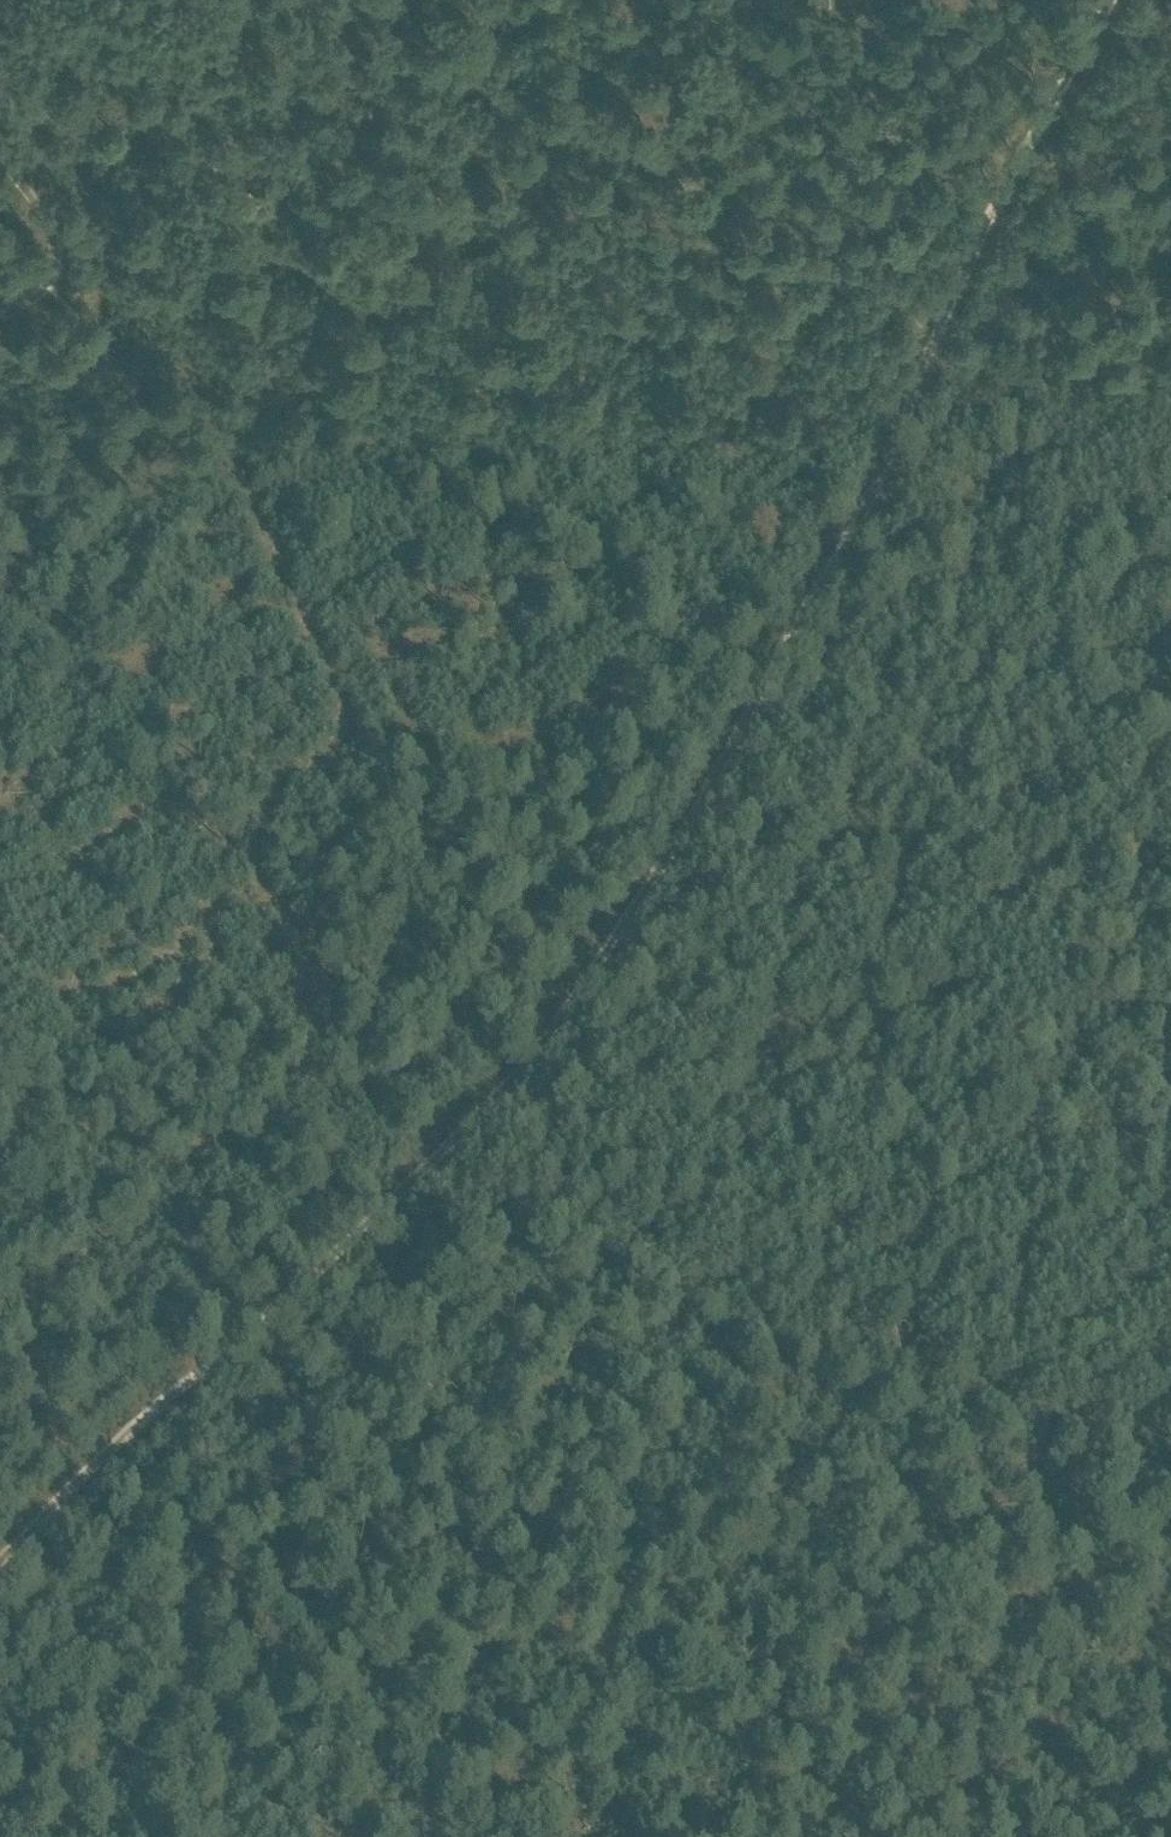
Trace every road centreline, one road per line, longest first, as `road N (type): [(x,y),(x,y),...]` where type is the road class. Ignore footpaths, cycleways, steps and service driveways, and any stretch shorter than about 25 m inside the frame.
road 1 (track): [(0,1553),(393,1195),(583,983),(849,537),(993,203),(1106,0)]
road 2 (track): [(0,159),(52,235),(40,284),(0,318)]

